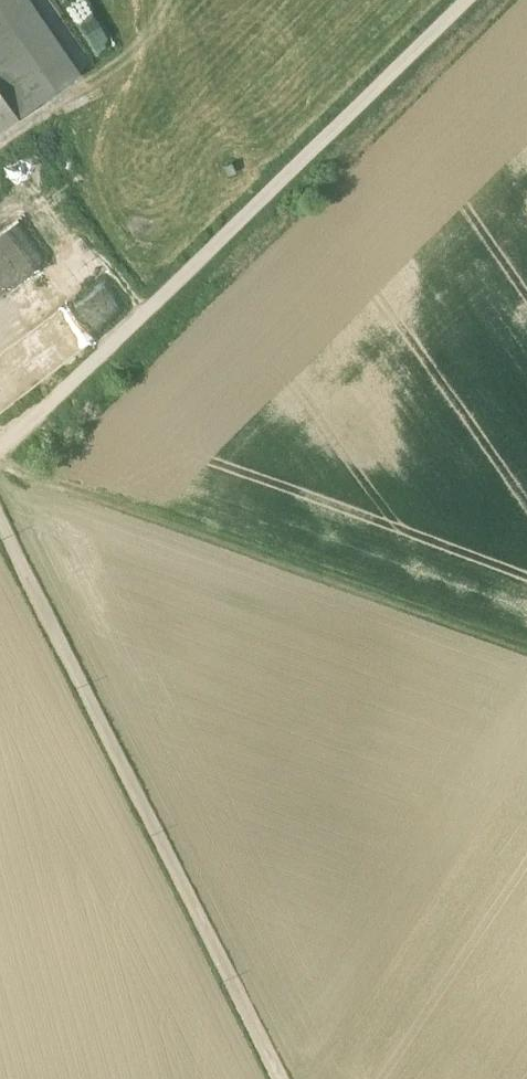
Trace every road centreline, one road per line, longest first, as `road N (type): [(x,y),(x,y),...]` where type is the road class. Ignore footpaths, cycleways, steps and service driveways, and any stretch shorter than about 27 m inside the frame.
road 1 (track): [(465,0),(0,445)]
road 2 (track): [(0,520),(278,1078)]
road 3 (track): [(0,463),(524,659)]

